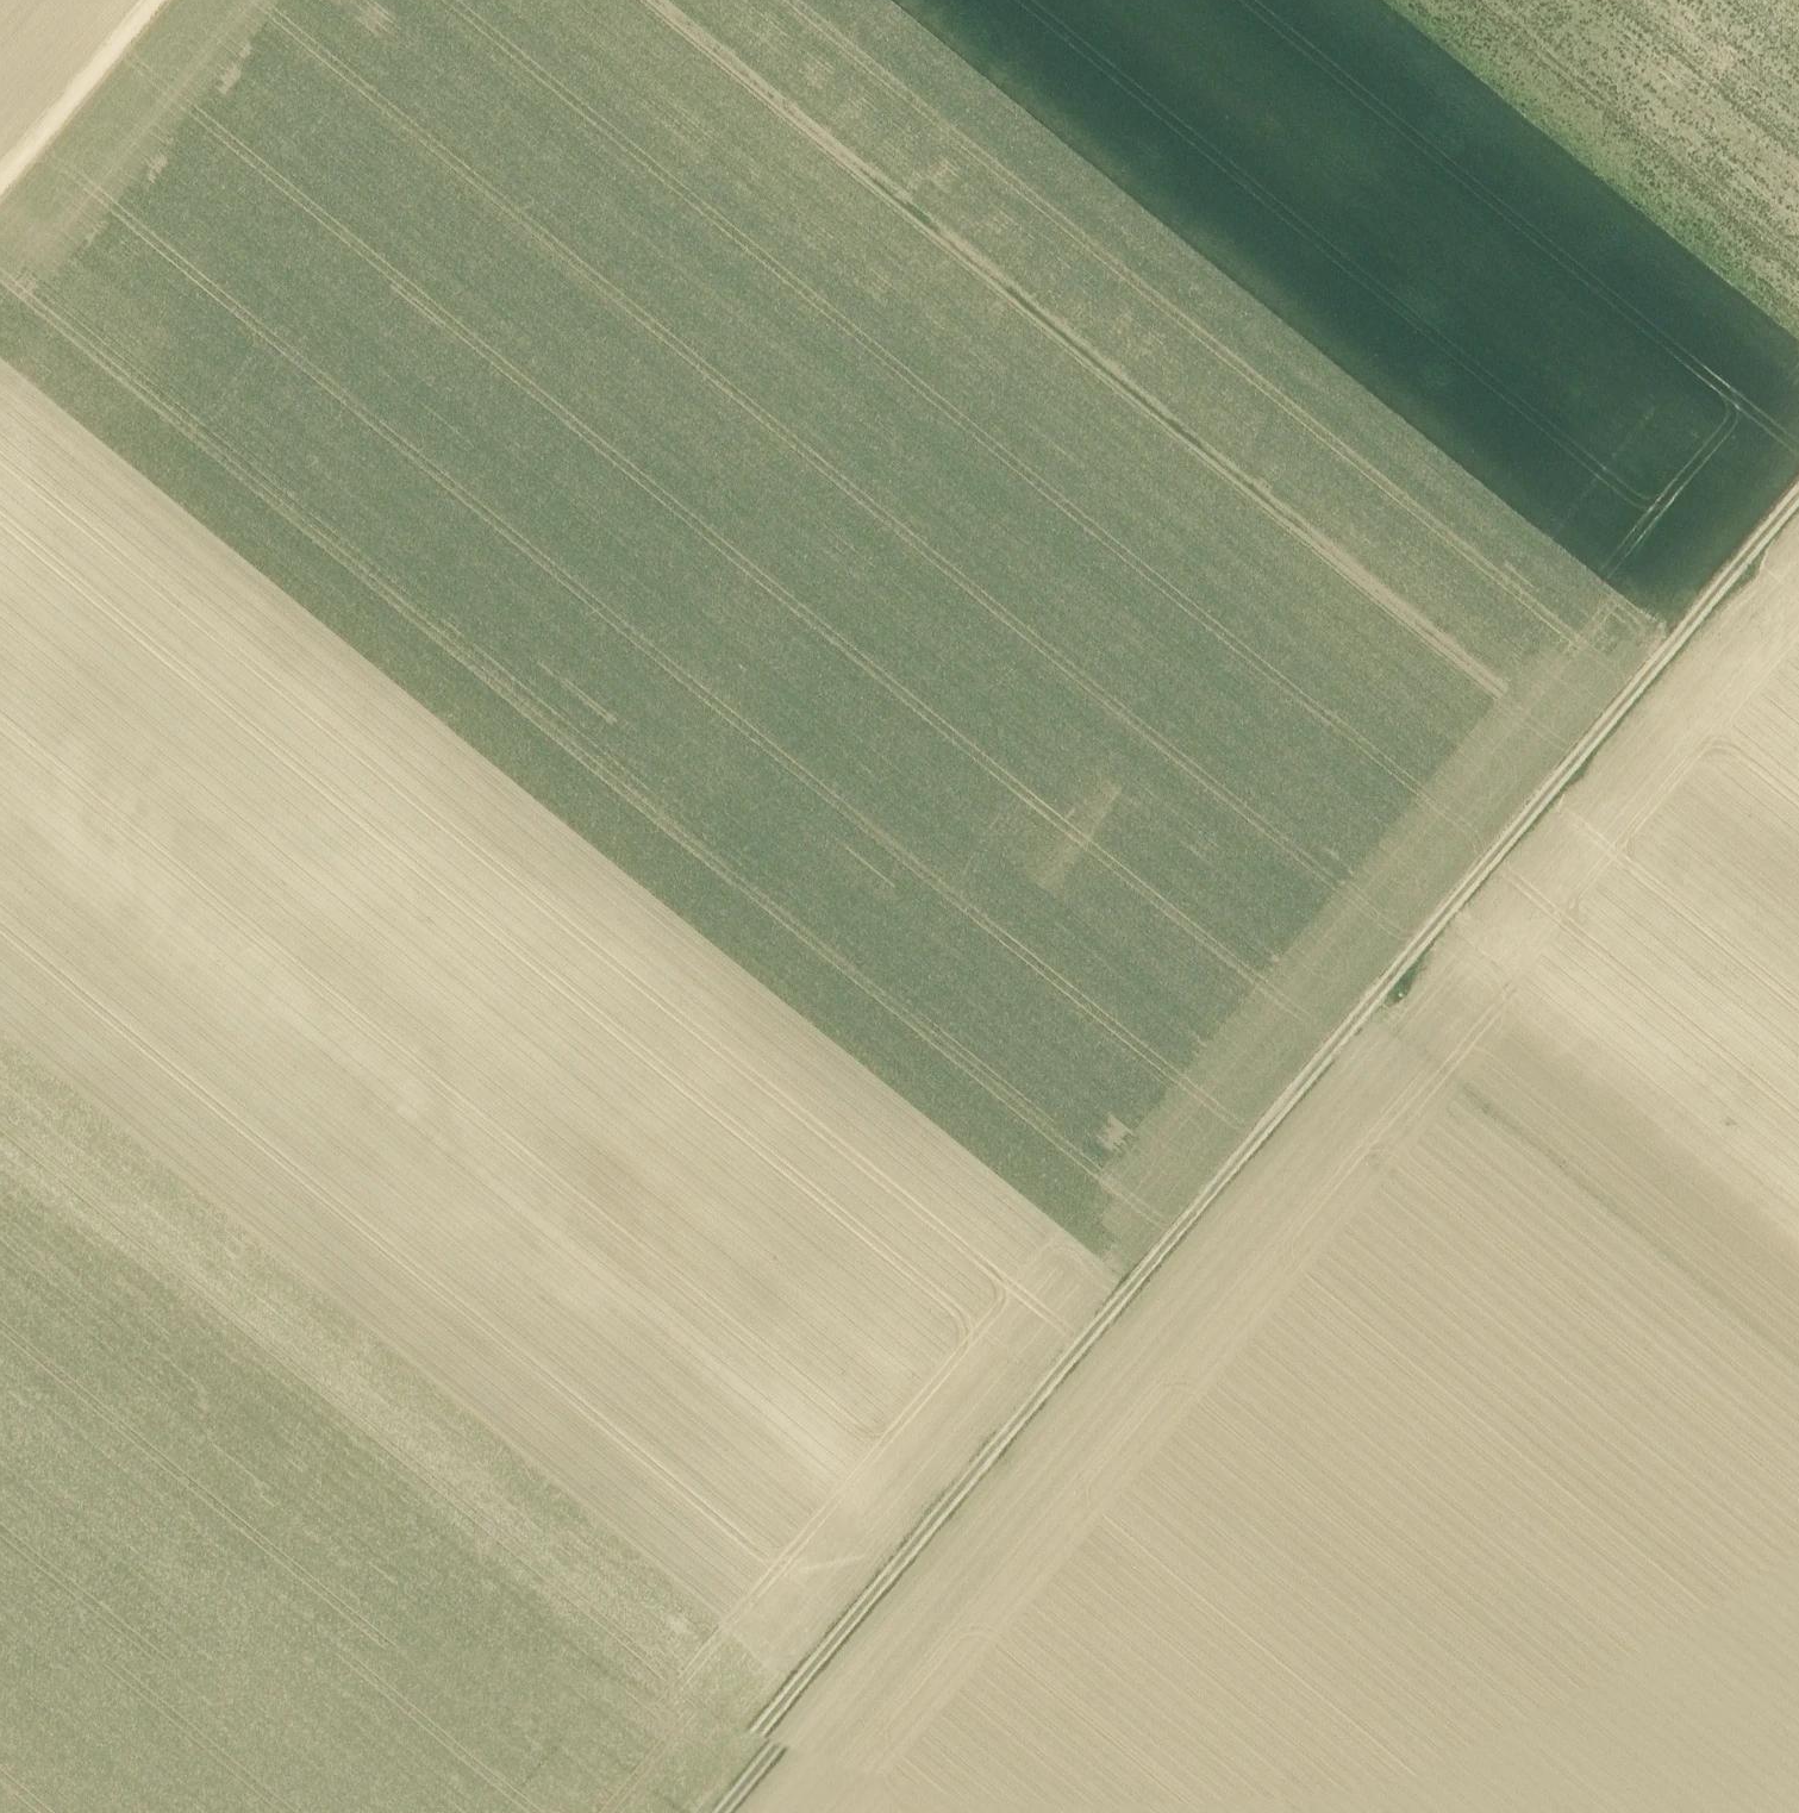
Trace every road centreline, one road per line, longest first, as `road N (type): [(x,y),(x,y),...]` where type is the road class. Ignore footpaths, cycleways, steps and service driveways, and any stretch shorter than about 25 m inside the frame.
road 1 (track): [(709,1812),(1798,514)]
road 2 (track): [(173,0),(0,206)]

